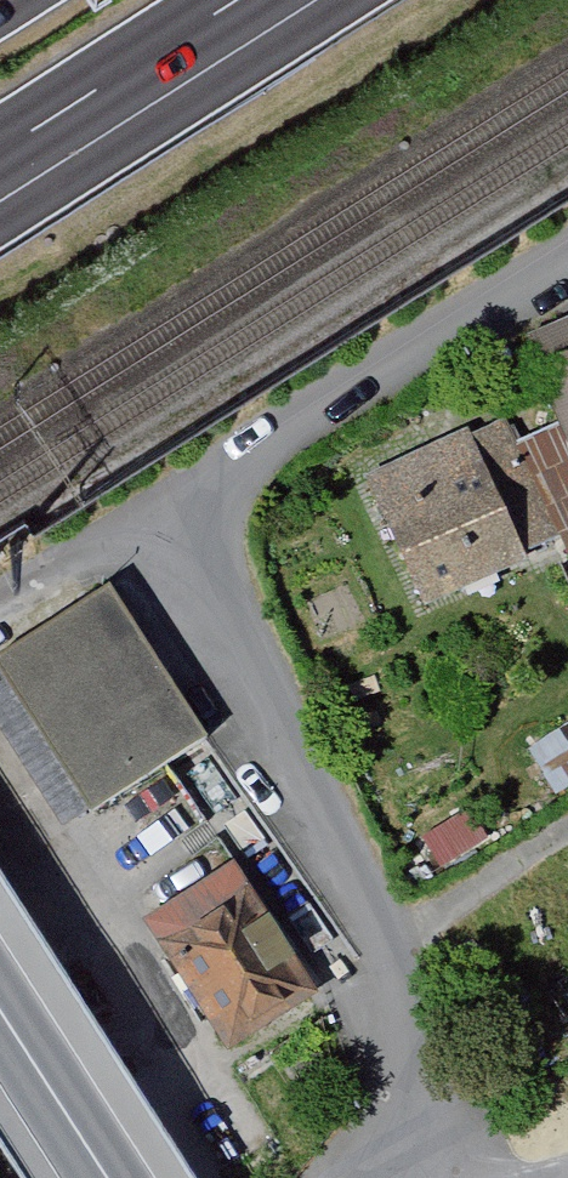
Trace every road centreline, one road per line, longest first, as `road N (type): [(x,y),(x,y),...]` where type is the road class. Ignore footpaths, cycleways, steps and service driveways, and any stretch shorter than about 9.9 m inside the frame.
road 1 (residential): [(567,258),(154,517),(383,955),(411,1057),(423,1151),(388,1177)]
road 2 (motorway): [(0,150),(236,0)]
road 3 (tertiary): [(0,1009),(108,1177)]

